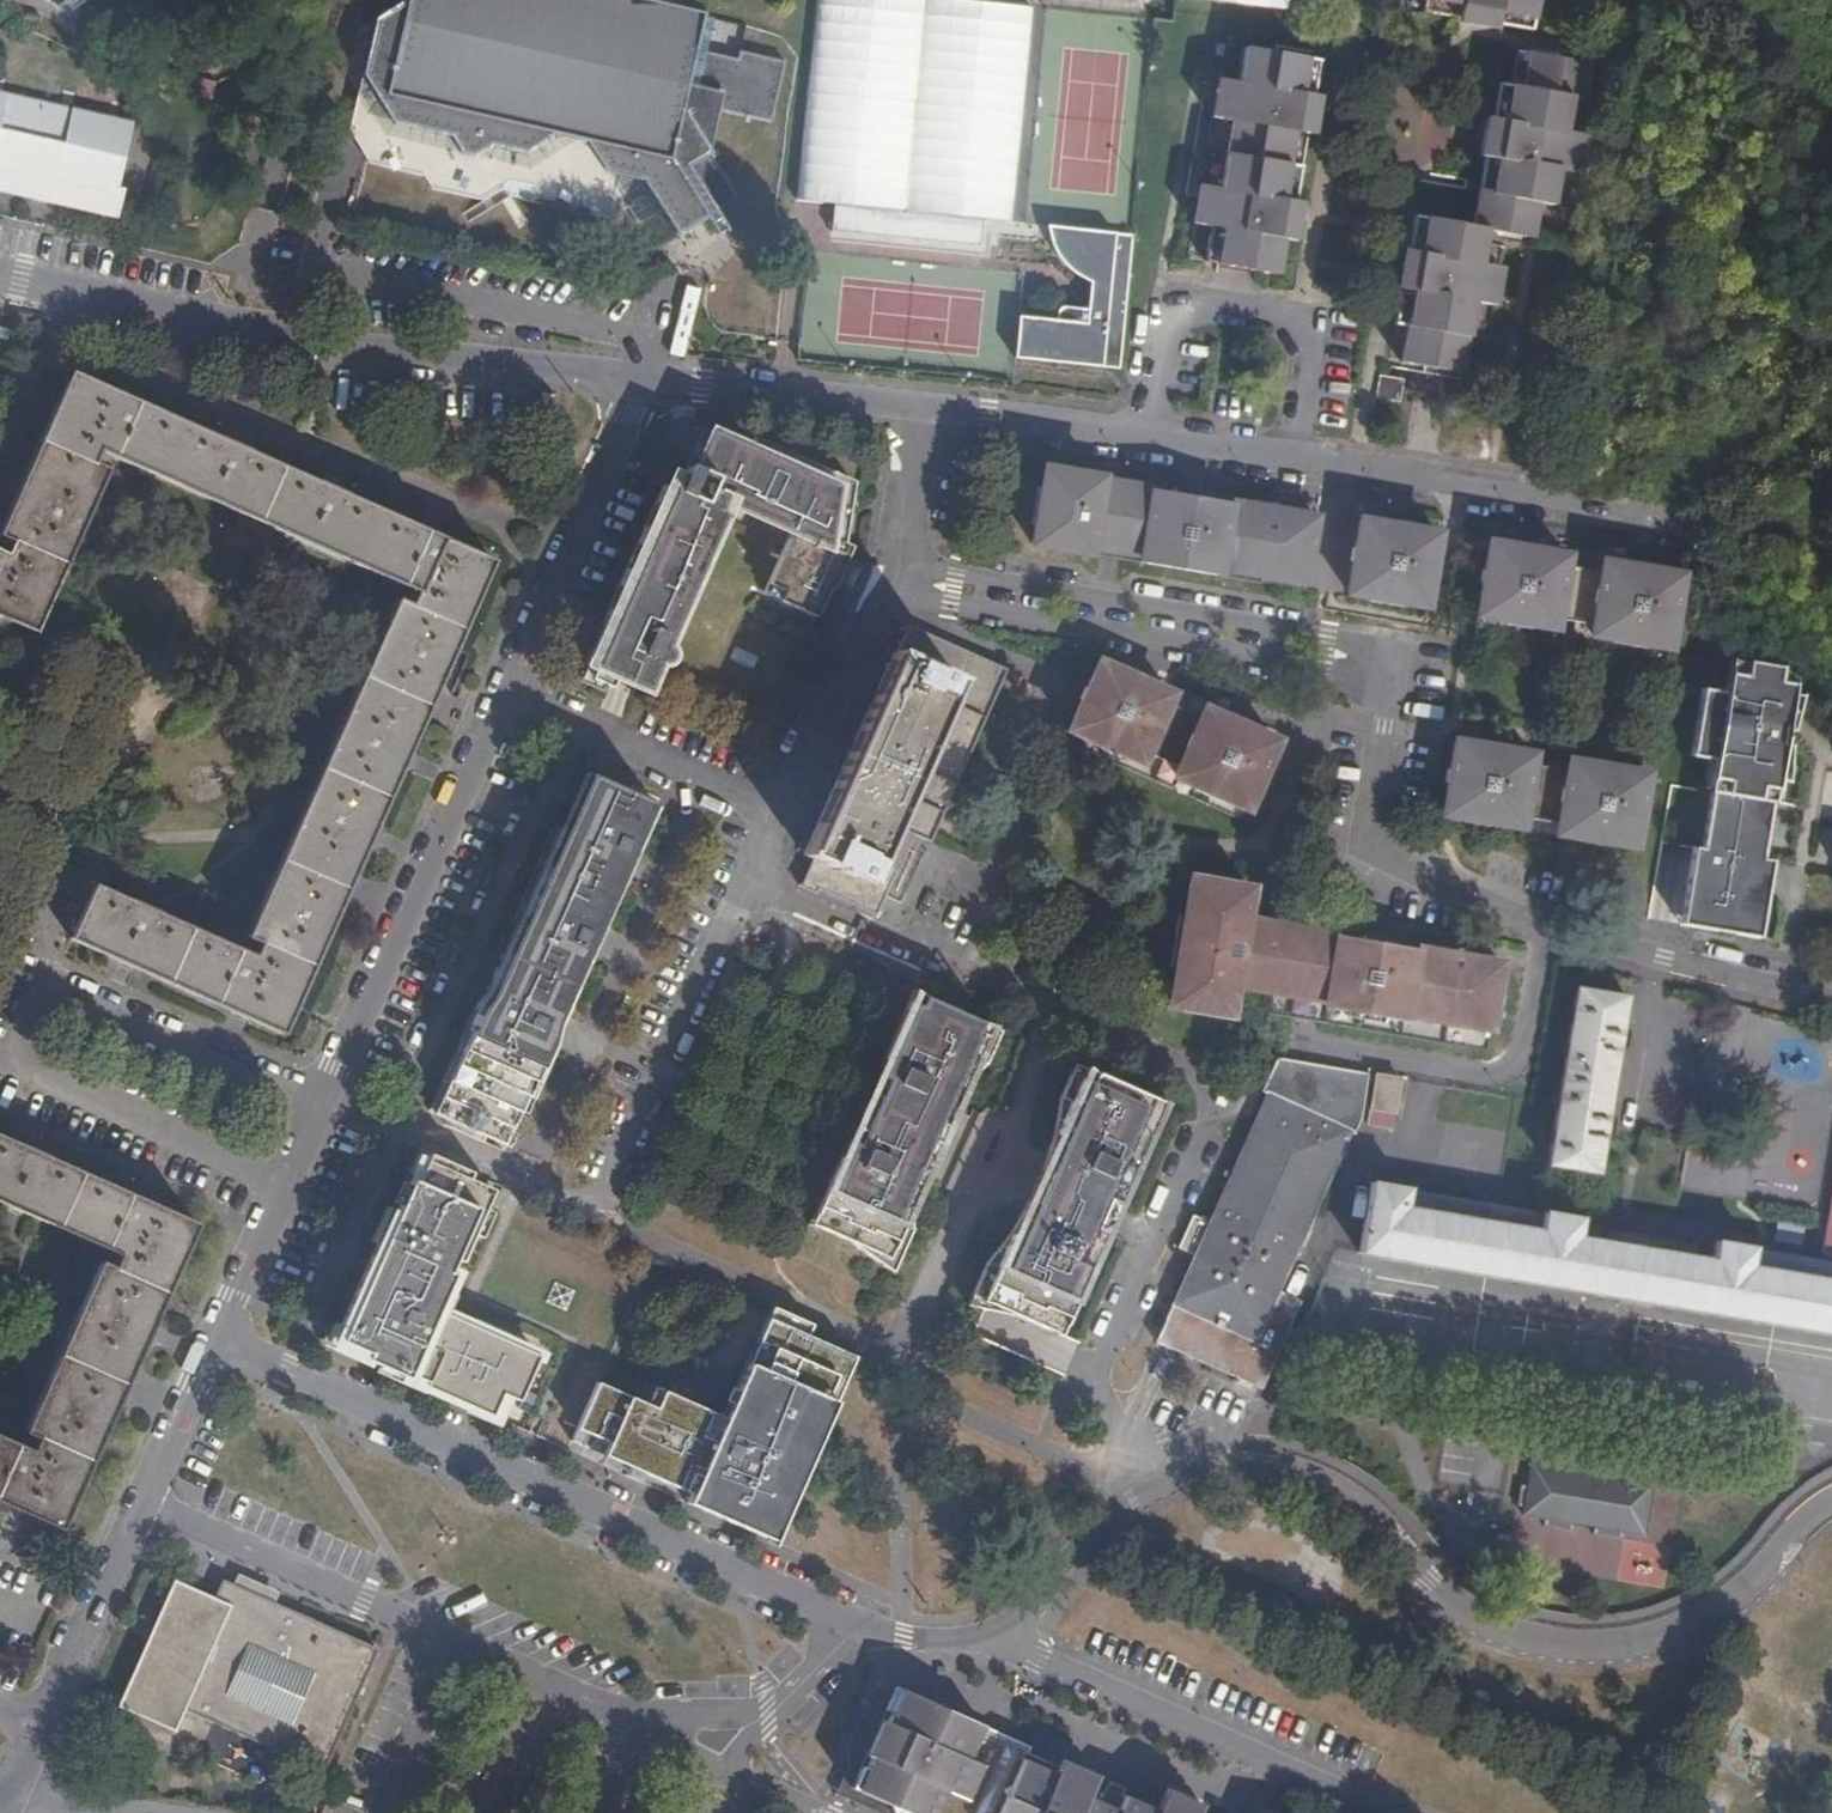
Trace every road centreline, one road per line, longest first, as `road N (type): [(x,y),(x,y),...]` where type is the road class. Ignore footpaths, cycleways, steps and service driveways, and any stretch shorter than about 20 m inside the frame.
road 1 (residential): [(1831,1002),(1554,927),(1394,858),(1378,831),(1377,808),(1386,702),(1380,678),(1363,660),(936,586),(899,566)]
road 2 (residential): [(932,411),(1292,451),(1709,515)]
road 3 (residential): [(1166,1478),(1272,1469),(1322,1487),(1371,1519),(1431,1583),(1490,1624),(1559,1645),(1624,1646),(1682,1628),(1731,1599),(1831,1504)]
road 4 (residential): [(218,1341),(857,1628)]
road 5 (residential): [(320,1105),(40,978),(5,1056),(283,1186)]
road 6 (residential): [(0,280),(261,341),(650,379)]
road 7 (residential): [(0,1805),(218,1341)]
road 8 (residential): [(320,1105),(508,691)]
road 9 (residential): [(1166,1478),(1116,1414),(1097,1370),(1215,1109)]
road 10 (residential): [(857,1628),(895,1643),(974,1643),(992,1636),(1026,1616),(1134,1494),(1166,1478)]
road 11 (residential): [(757,884),(600,1223)]
road 12 (residential): [(508,691),(650,379)]
road 13 (residential): [(508,691),(787,819)]
road 14 (residential): [(650,379),(932,411)]
road 15 (residential): [(899,566),(787,819)]
road 16 (residential): [(757,884),(937,956)]
road 17 (residential): [(218,1341),(283,1186)]
road 18 (residential): [(899,566),(932,411)]
road 19 (track): [(1709,515),(1783,526),(1831,555)]

